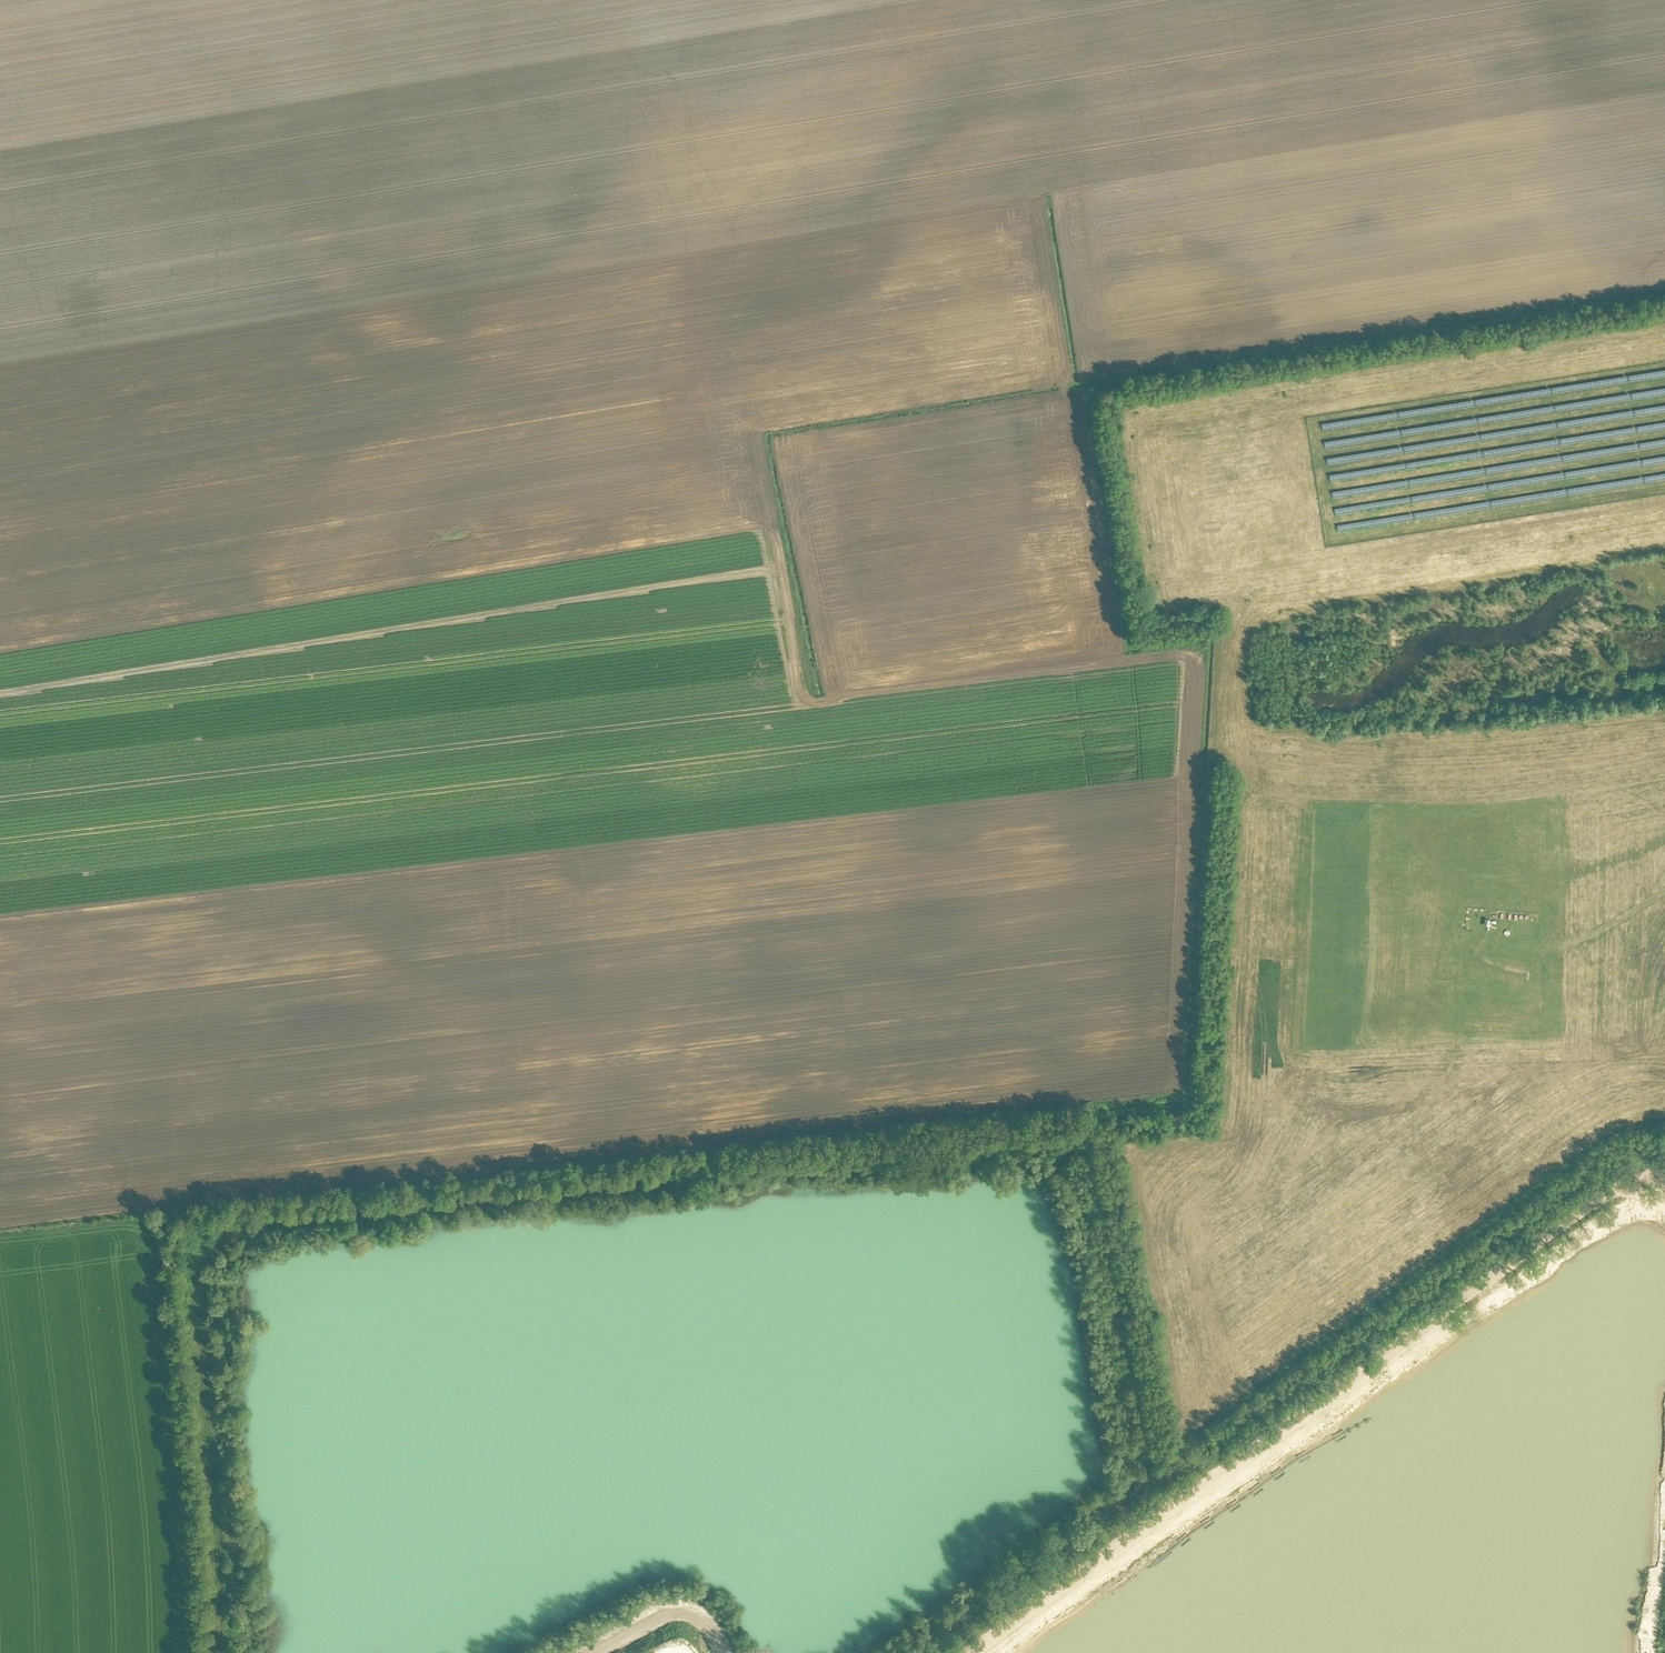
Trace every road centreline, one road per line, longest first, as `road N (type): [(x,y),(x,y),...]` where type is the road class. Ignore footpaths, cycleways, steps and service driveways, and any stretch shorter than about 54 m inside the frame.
road 1 (track): [(222,1652),(196,1272)]

